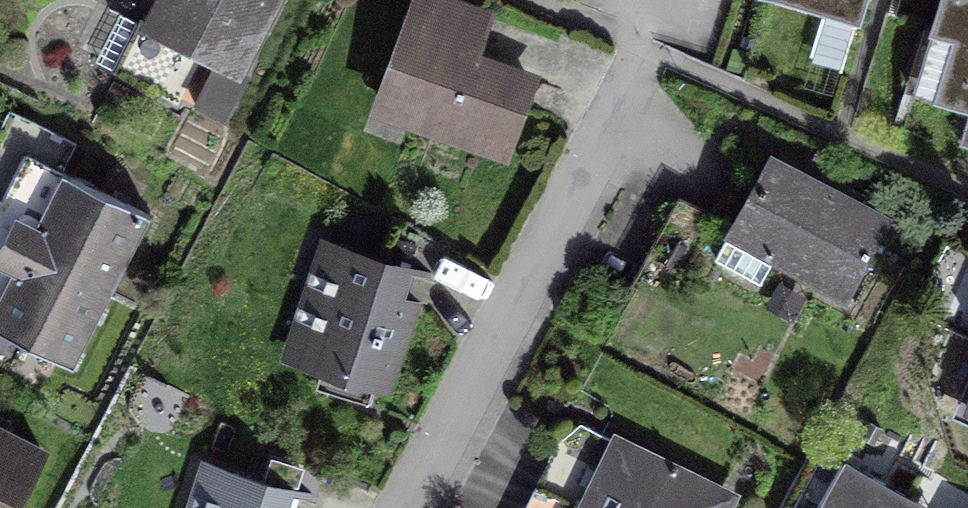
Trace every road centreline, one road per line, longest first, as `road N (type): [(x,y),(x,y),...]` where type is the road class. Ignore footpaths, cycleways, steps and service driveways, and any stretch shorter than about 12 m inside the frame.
road 1 (residential): [(658,0),(578,186),(405,507)]

